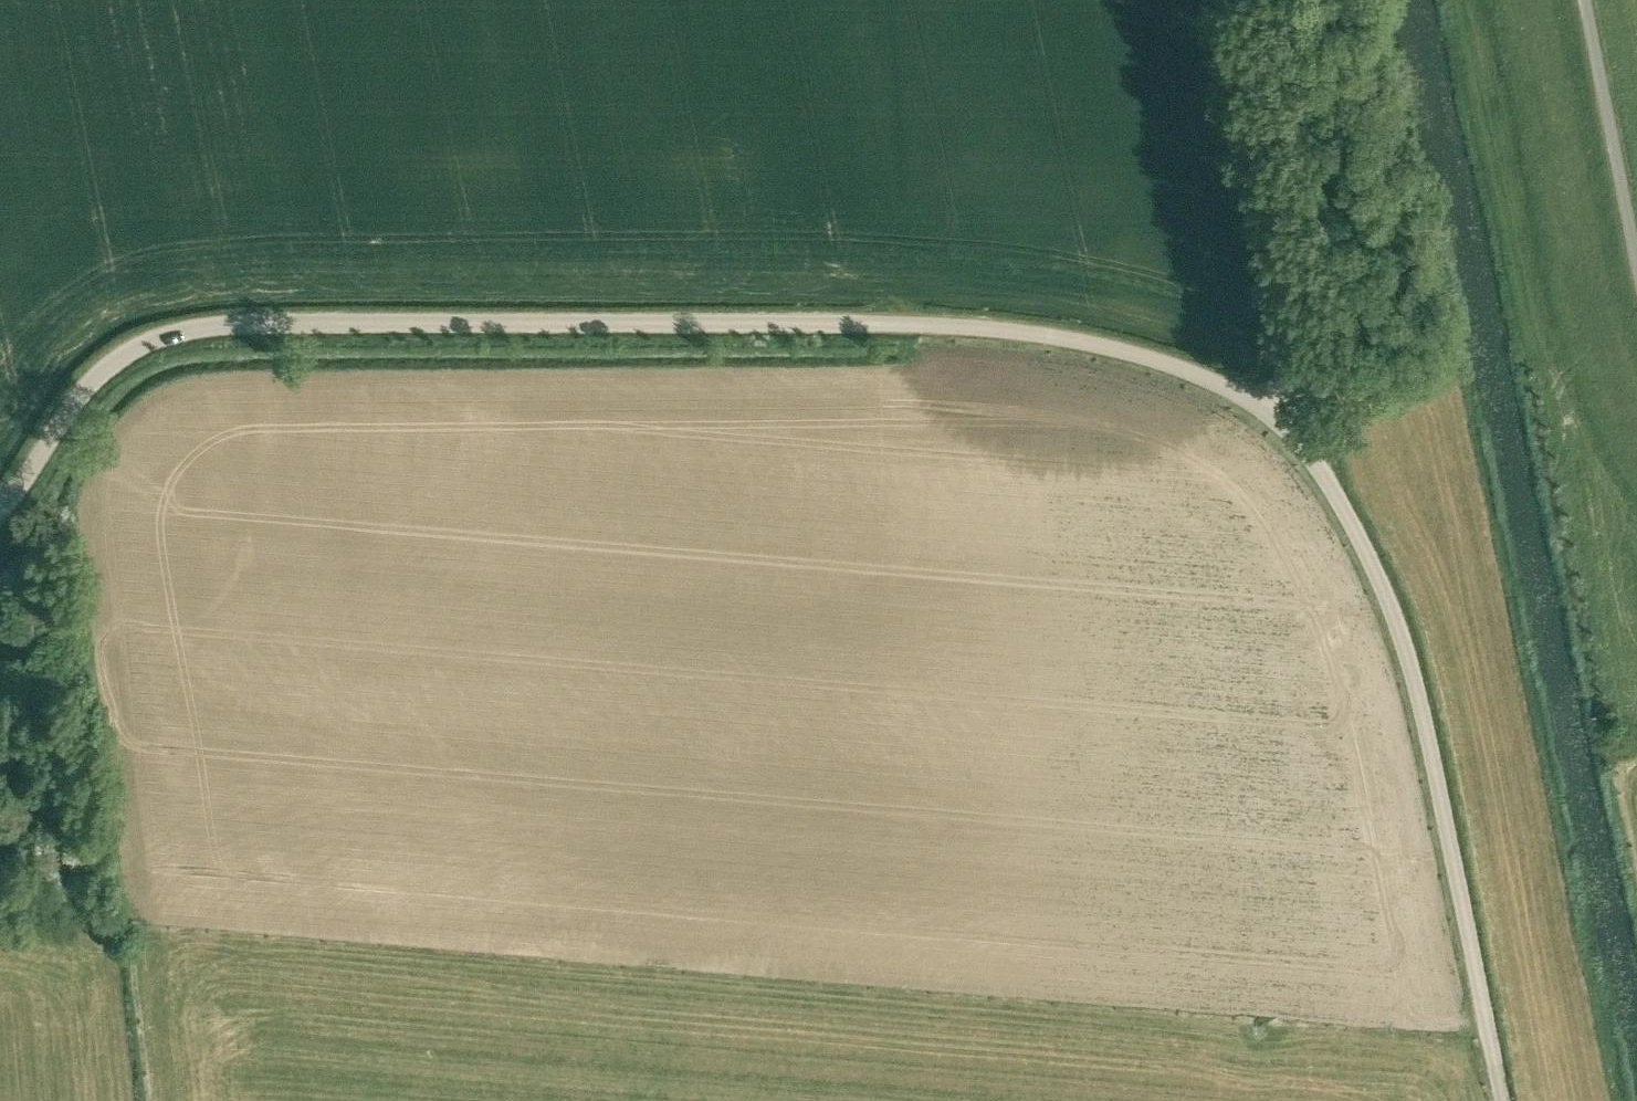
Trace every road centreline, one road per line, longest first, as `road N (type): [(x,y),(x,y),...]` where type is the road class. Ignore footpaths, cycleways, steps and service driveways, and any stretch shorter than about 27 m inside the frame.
road 1 (unclassified): [(0,517),(95,385),(129,355),(166,338),(218,330),(994,329),(1086,341),(1175,365),(1288,425)]
road 2 (unclassified): [(1505,1100),(1400,624),(1362,540),(1288,425)]
road 3 (unclassified): [(1288,425),(1307,348),(1300,285),(1236,0)]

